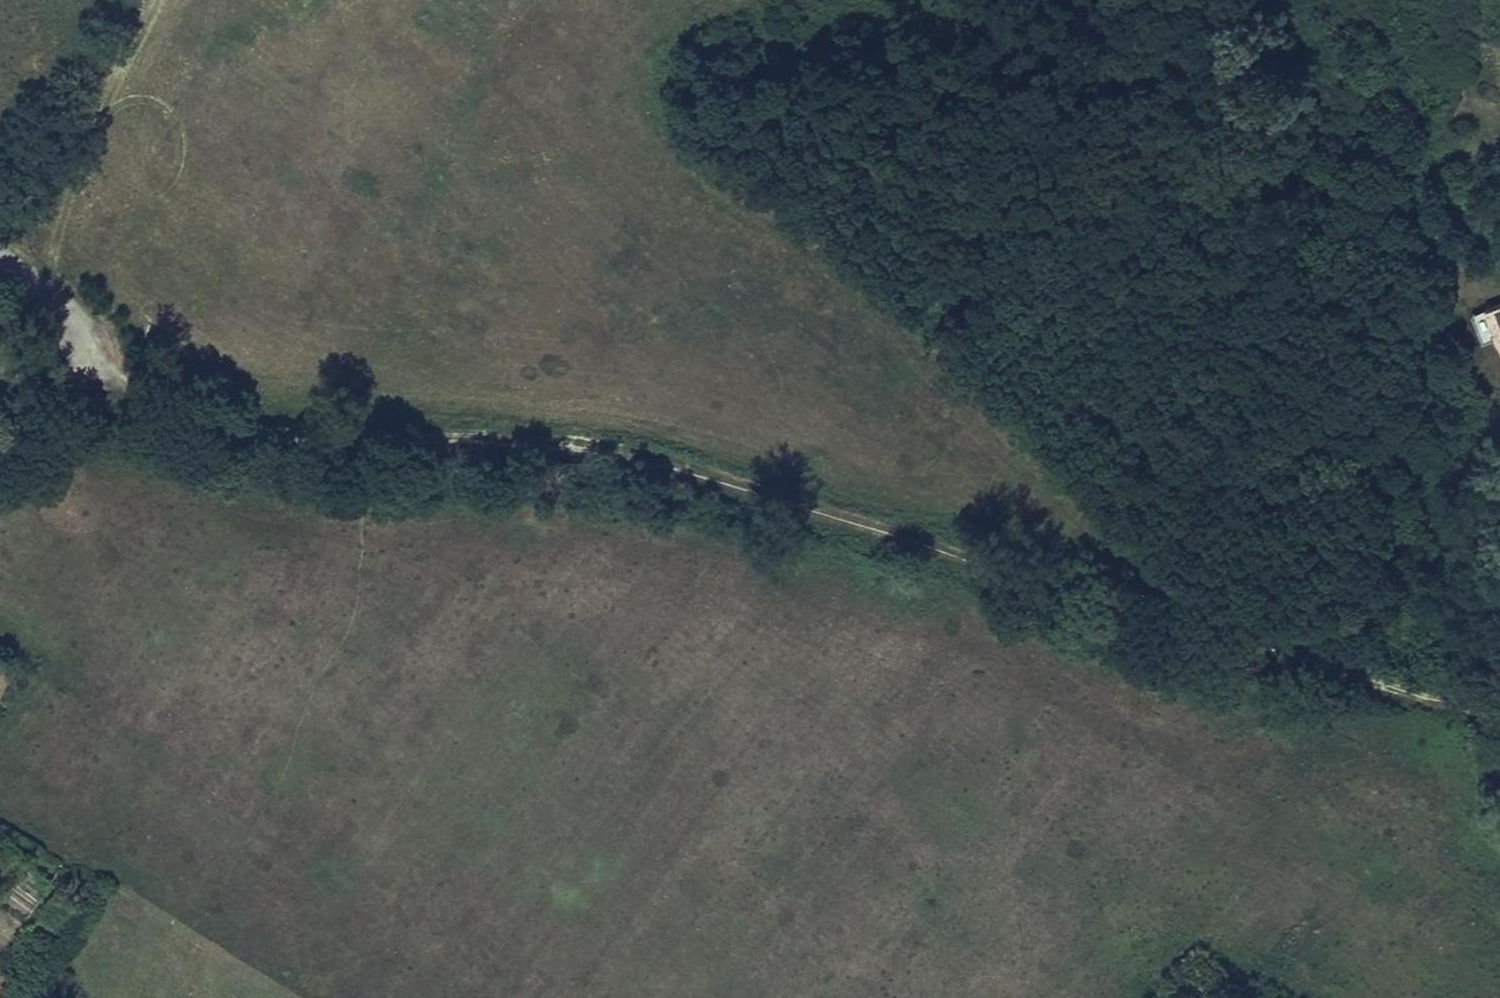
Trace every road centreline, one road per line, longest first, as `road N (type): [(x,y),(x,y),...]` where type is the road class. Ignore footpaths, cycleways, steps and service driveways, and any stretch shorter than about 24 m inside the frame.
road 1 (track): [(107,367),(242,422),(509,437),(655,458),(1396,685),(1499,703)]
road 2 (residential): [(0,254),(50,284),(68,304),(70,329),(86,357),(107,367)]
road 3 (track): [(107,367),(0,453)]

